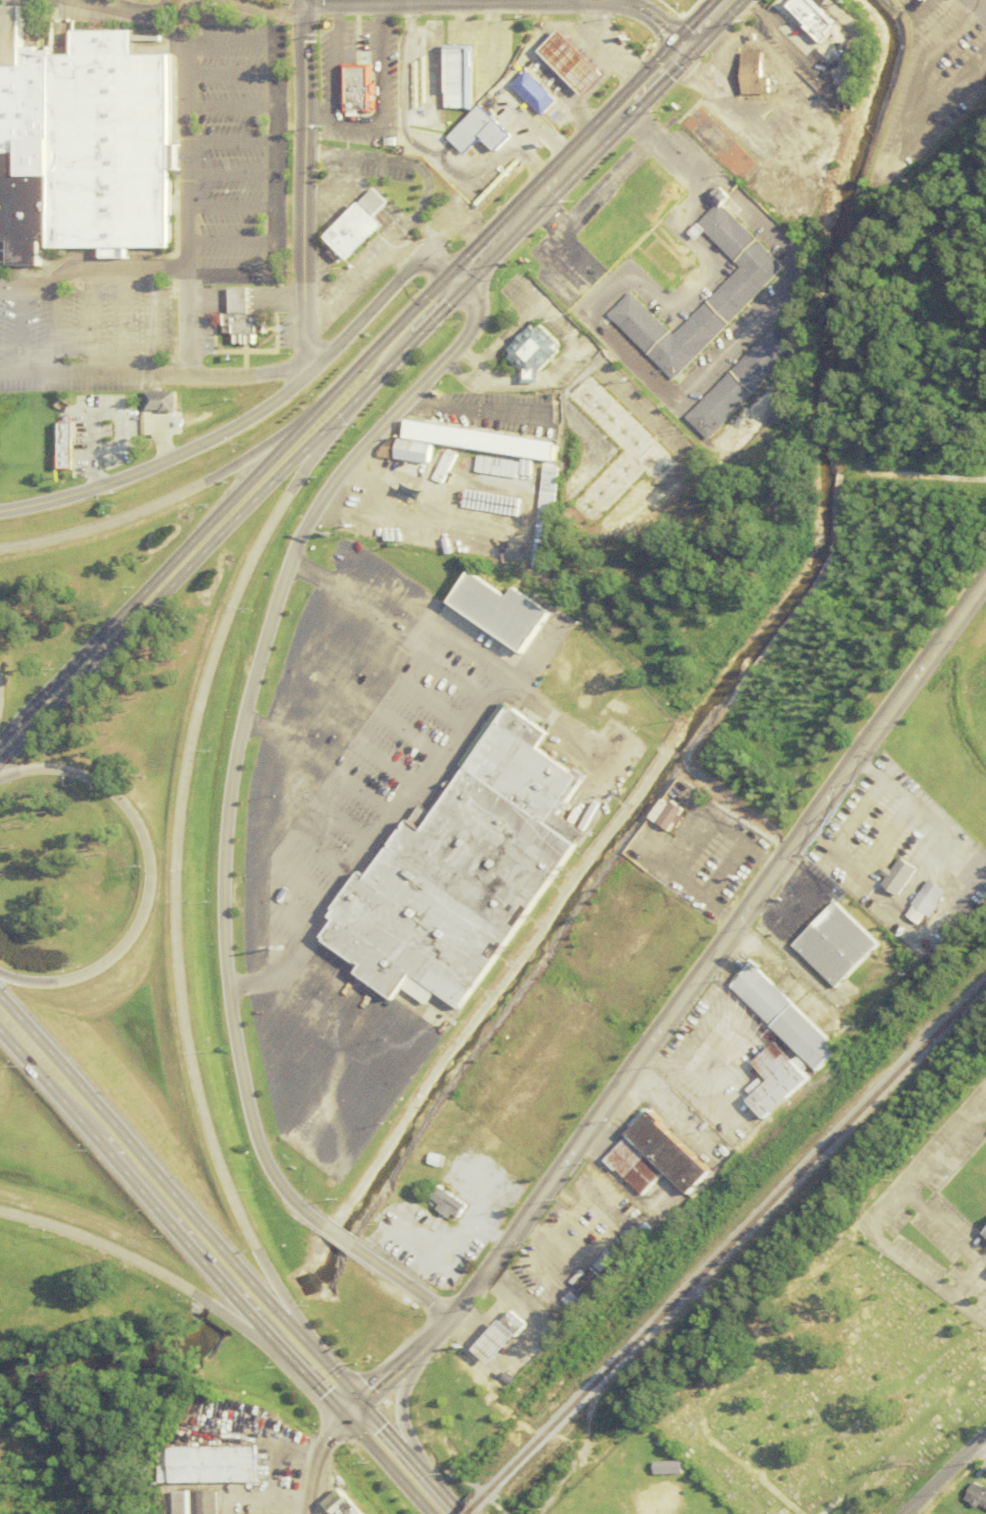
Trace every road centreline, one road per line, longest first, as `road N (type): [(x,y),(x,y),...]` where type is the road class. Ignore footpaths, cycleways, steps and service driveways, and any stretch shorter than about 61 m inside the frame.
road 1 (residential): [(321,1227),(268,1169),(246,1107),(219,909),(226,791),(247,694),(299,535),(330,483),(463,338),(473,313),(456,279)]
road 2 (tertiary): [(985,574),(448,1316)]
road 3 (primary): [(258,1249),(191,1066),(173,947),(172,868),(180,777),(200,687),(234,592),(284,494)]
road 4 (primary): [(0,756),(436,314),(456,279)]
road 5 (primary): [(302,1338),(0,999)]
road 6 (primary): [(296,430),(0,733)]
road 7 (residential): [(683,48),(657,20),(623,3),(300,4)]
road 8 (residential): [(300,4),(301,367)]
road 9 (primary): [(10,771),(53,770),(104,792),(130,823),(143,861),(140,904),(122,941),(91,969),(52,981)]
road 10 (residential): [(0,511),(178,456),(256,415),(307,376)]
road 11 (primary): [(683,48),(456,279)]
road 12 (primary): [(70,1111),(277,1344)]
road 13 (primary): [(456,279),(421,299),(296,430)]
road 14 (primary): [(199,482),(91,527),(0,548)]
road 15 (primary): [(0,1212),(90,1240),(193,1292)]
road 16 (residential): [(307,376),(410,269),(433,267),(456,279)]
road 17 (primary): [(340,1418),(425,1513)]
road 18 (tertiary): [(448,1316),(356,1403)]

